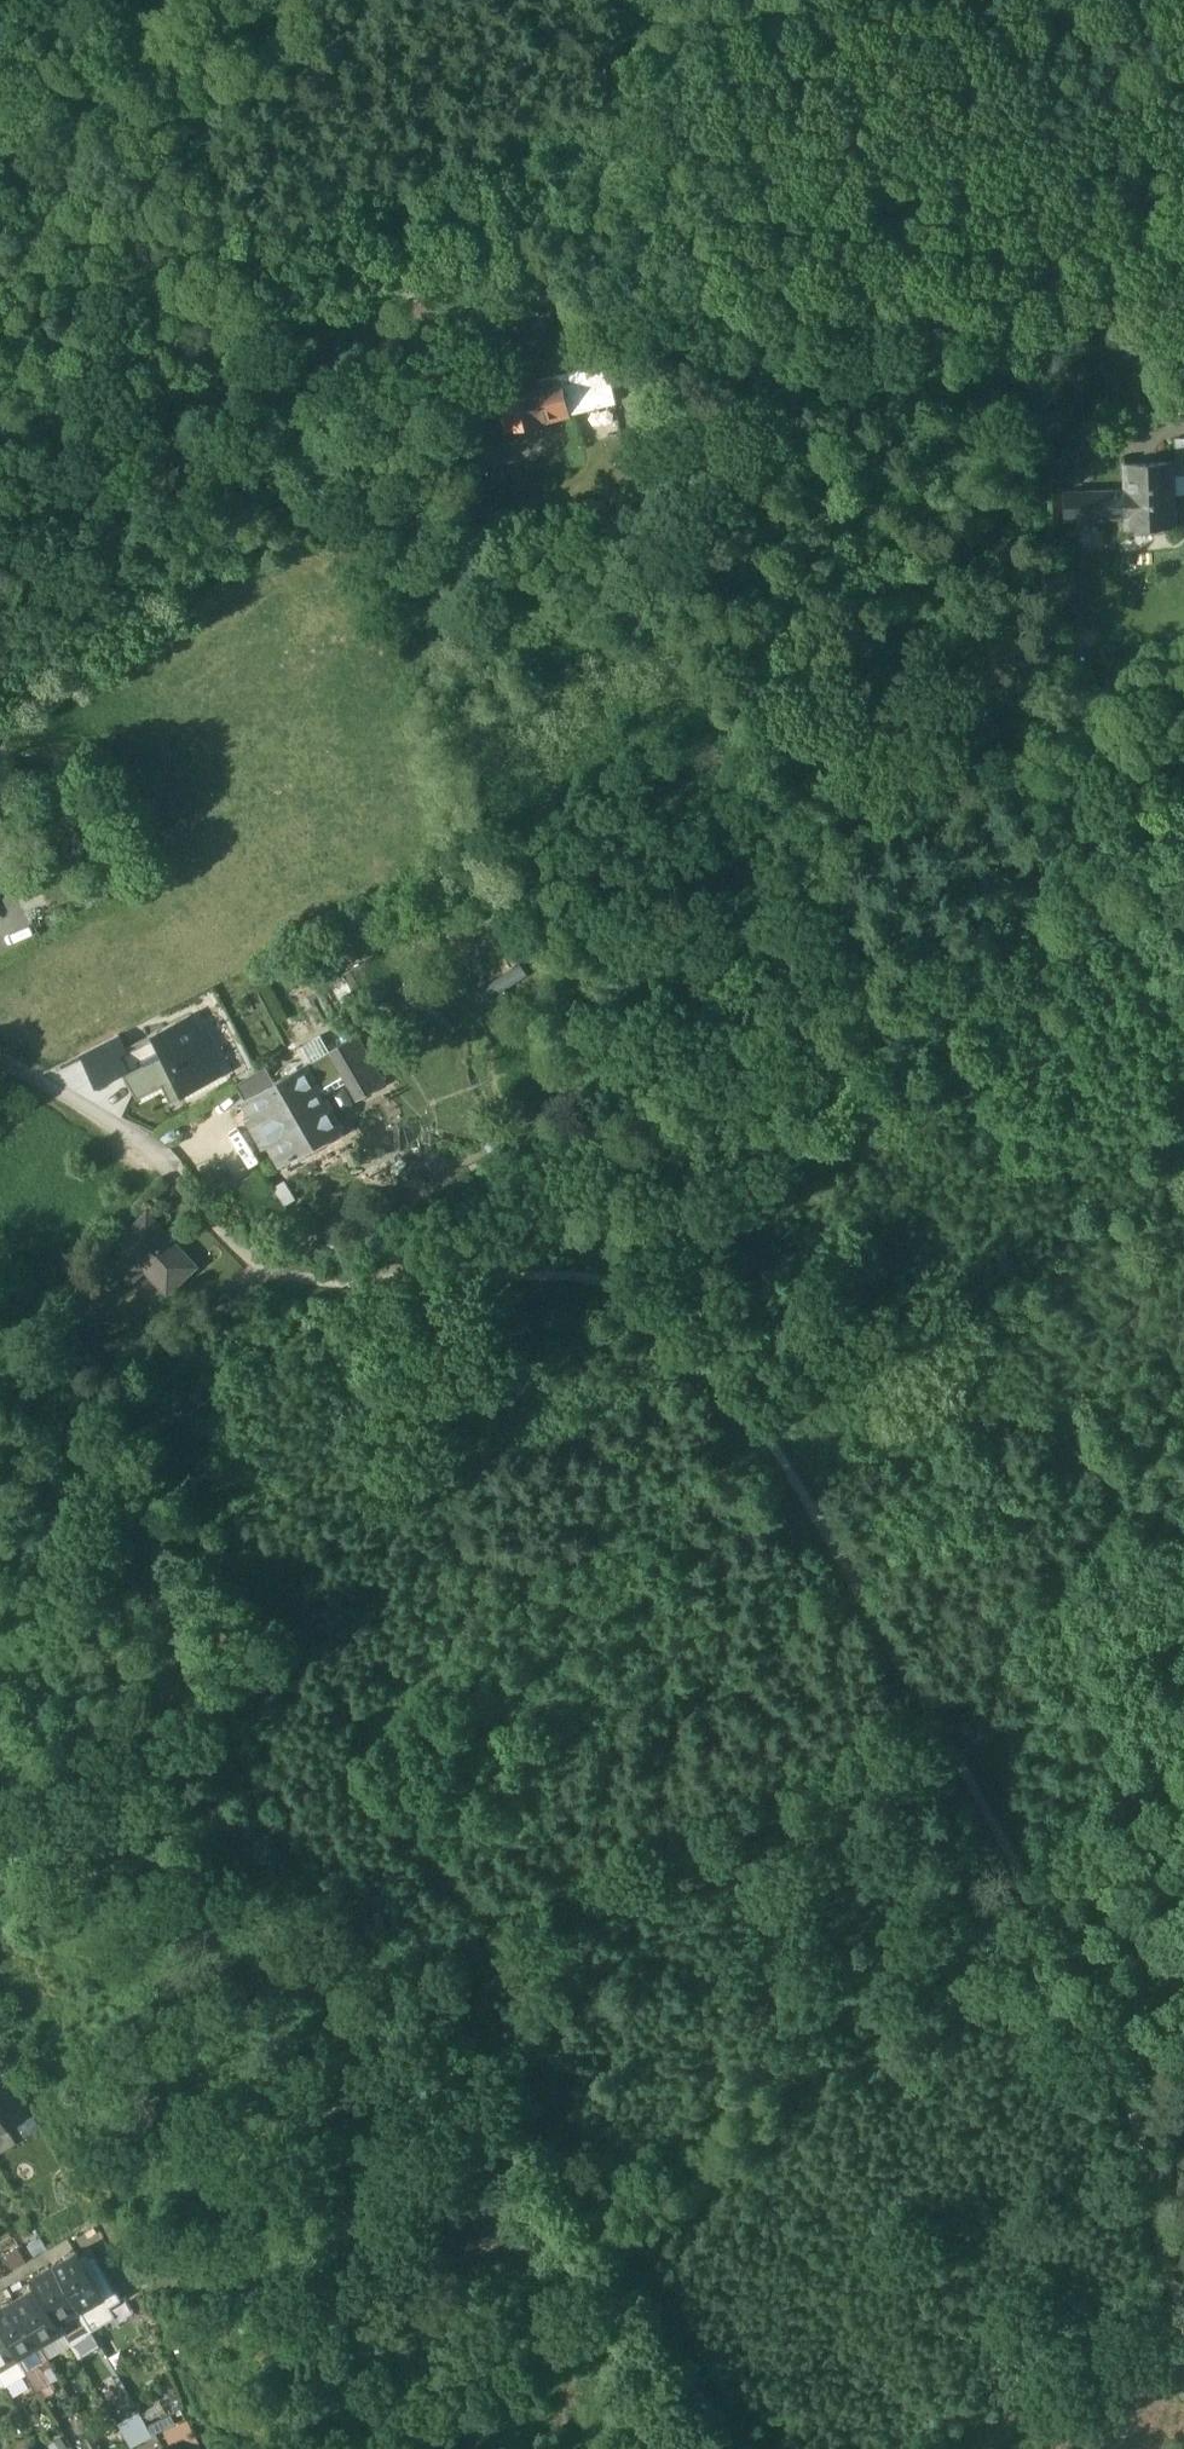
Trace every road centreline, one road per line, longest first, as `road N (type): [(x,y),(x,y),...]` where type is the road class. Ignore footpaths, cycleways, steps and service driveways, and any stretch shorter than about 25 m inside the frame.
road 1 (residential): [(1183,305),(929,322),(642,307),(500,310),(0,430)]
road 2 (track): [(1183,2281),(1123,2074),(1084,1975),(897,1653)]
road 3 (track): [(759,1423),(663,1312),(612,1283),(512,1274),(321,1277),(269,1267)]
road 4 (residential): [(269,1267),(147,1145),(0,1057)]
road 5 (track): [(897,1653),(759,1423)]

